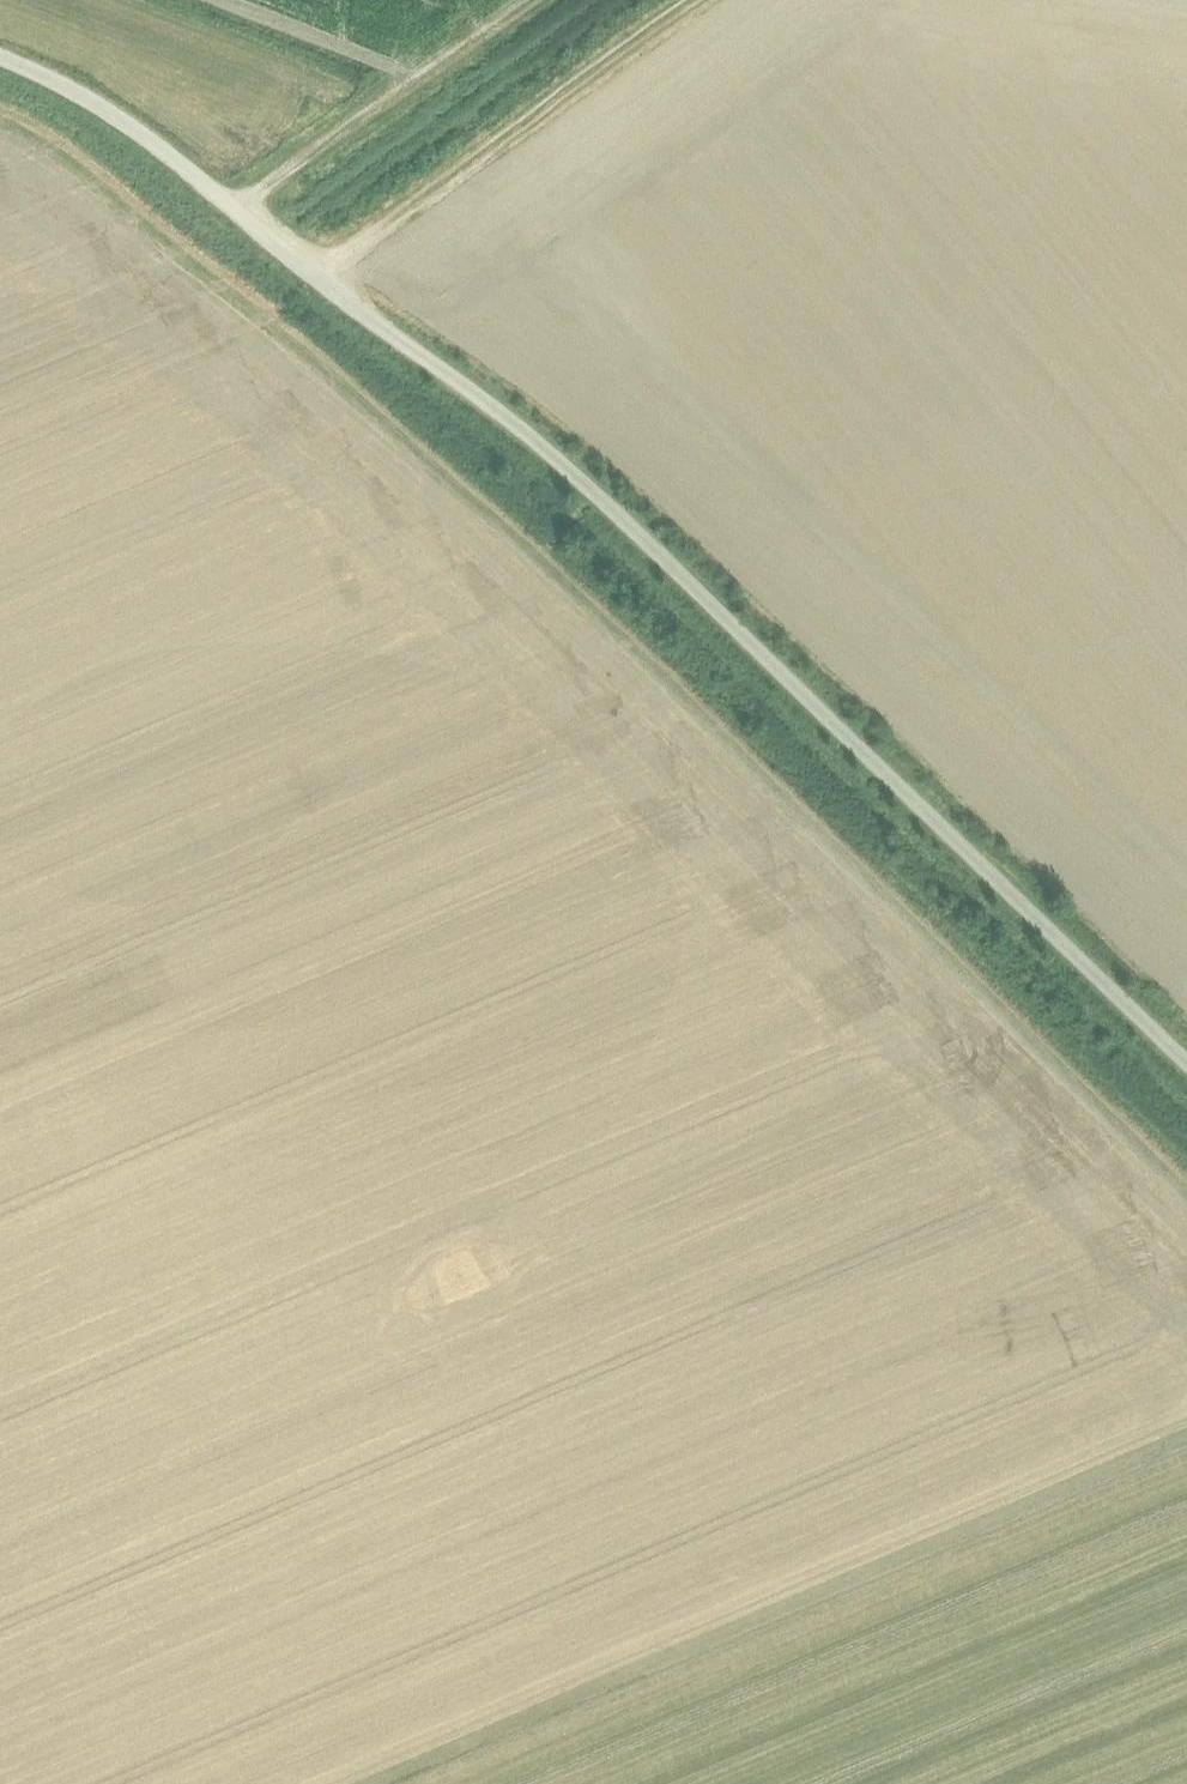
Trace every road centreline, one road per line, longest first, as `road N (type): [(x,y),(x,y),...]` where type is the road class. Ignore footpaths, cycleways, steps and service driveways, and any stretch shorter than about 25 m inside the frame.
road 1 (unclassified): [(1186,1060),(623,517),(71,94),(0,66)]

